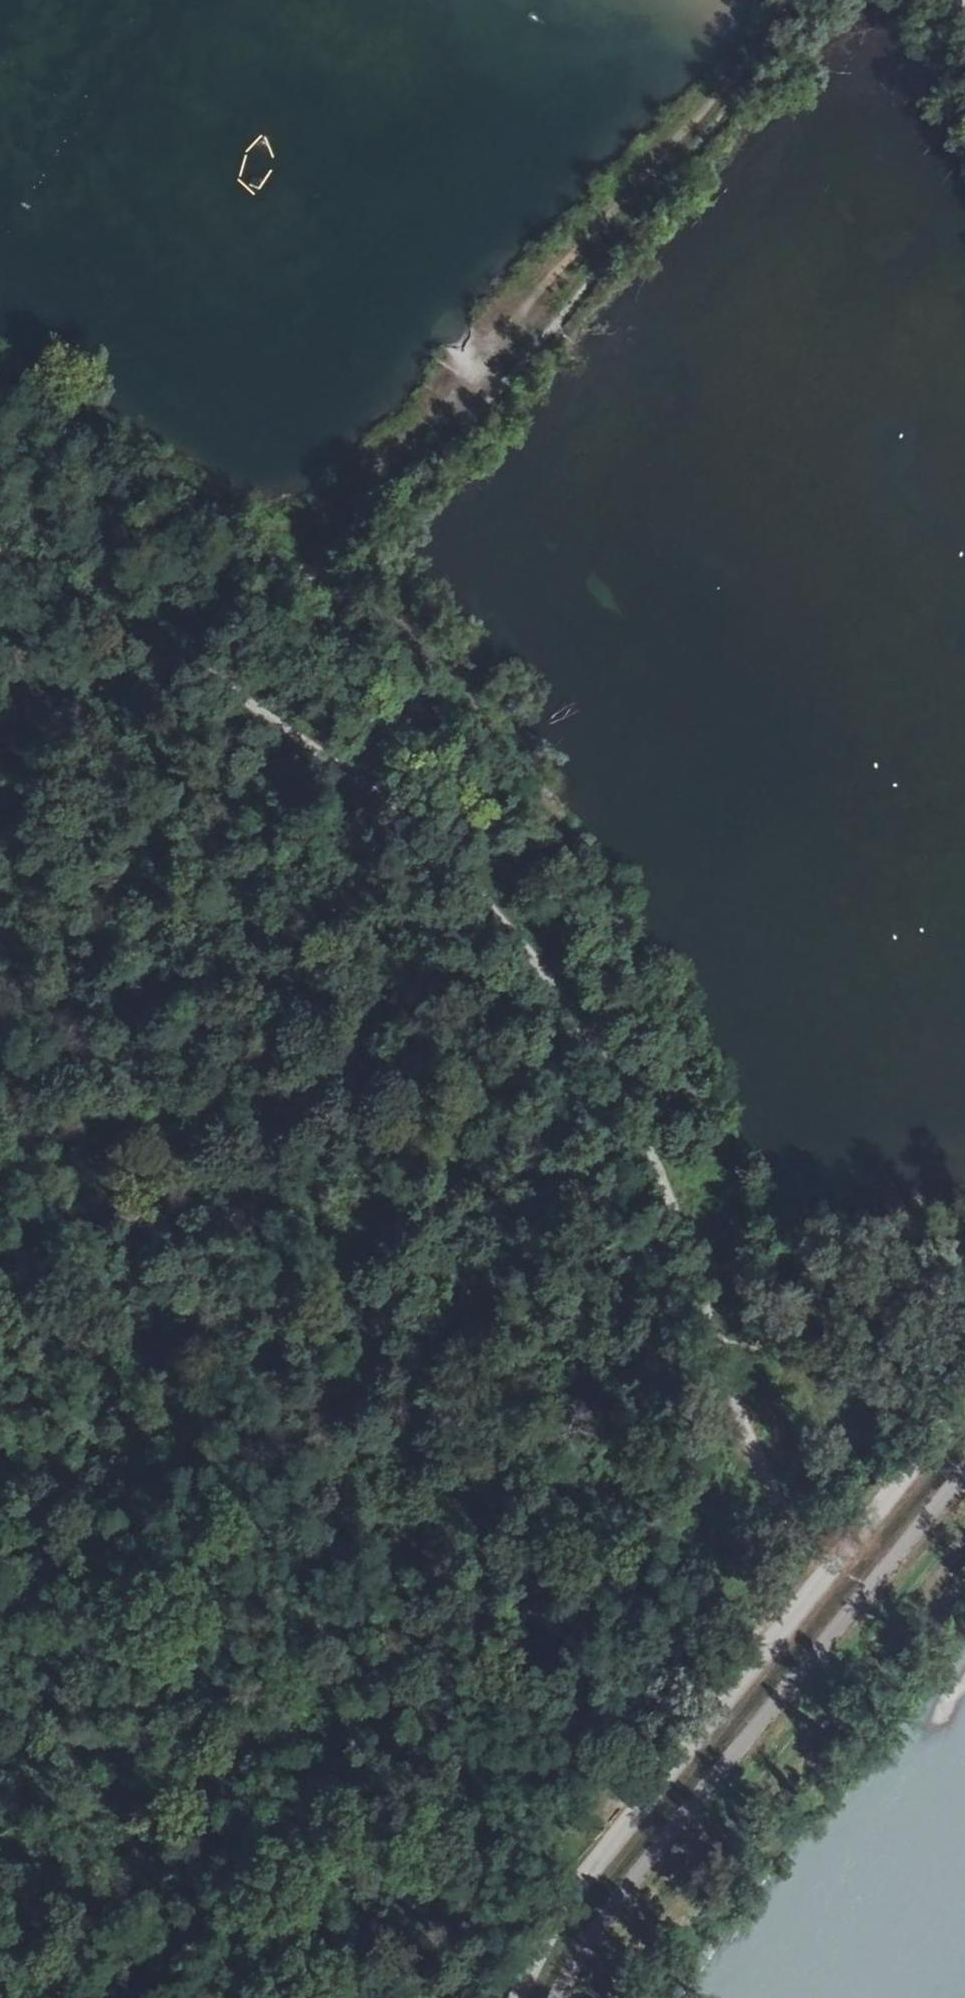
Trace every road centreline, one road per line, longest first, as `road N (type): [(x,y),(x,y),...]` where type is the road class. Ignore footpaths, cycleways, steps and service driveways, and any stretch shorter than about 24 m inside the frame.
road 1 (track): [(834,1566),(799,1531),(761,1463),(648,1147),(548,971),(465,874),(329,753),(0,545)]
road 2 (track): [(517,1997),(602,1858),(964,1412)]

